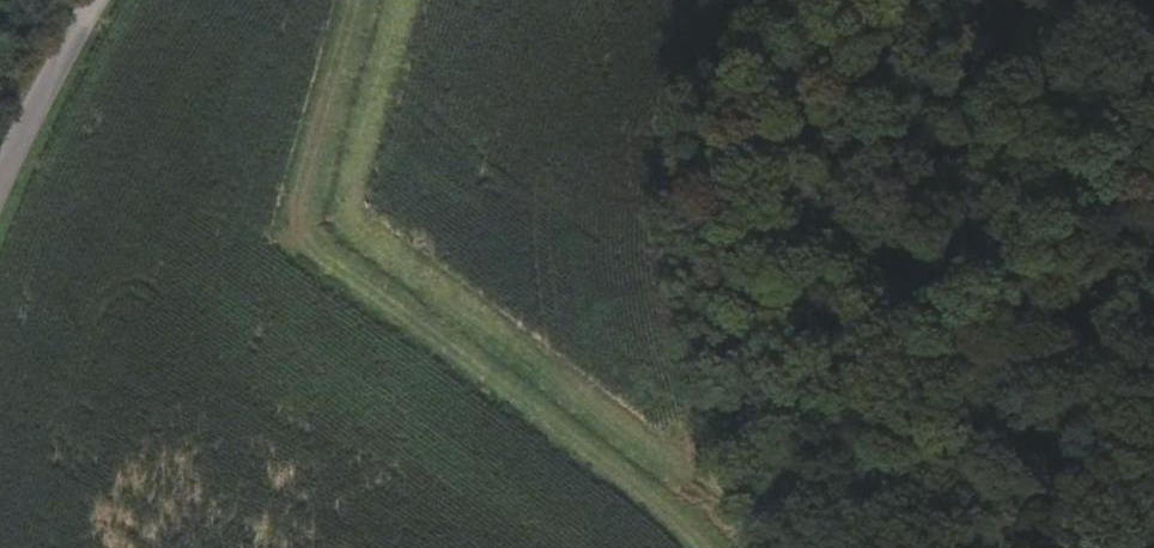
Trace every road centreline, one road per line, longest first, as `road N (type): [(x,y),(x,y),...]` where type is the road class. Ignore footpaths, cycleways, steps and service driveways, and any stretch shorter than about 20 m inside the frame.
road 1 (track): [(1153,464),(1088,398),(1049,320),(1038,151),(1044,0)]
road 2 (unclassified): [(92,0),(54,57),(0,207)]

